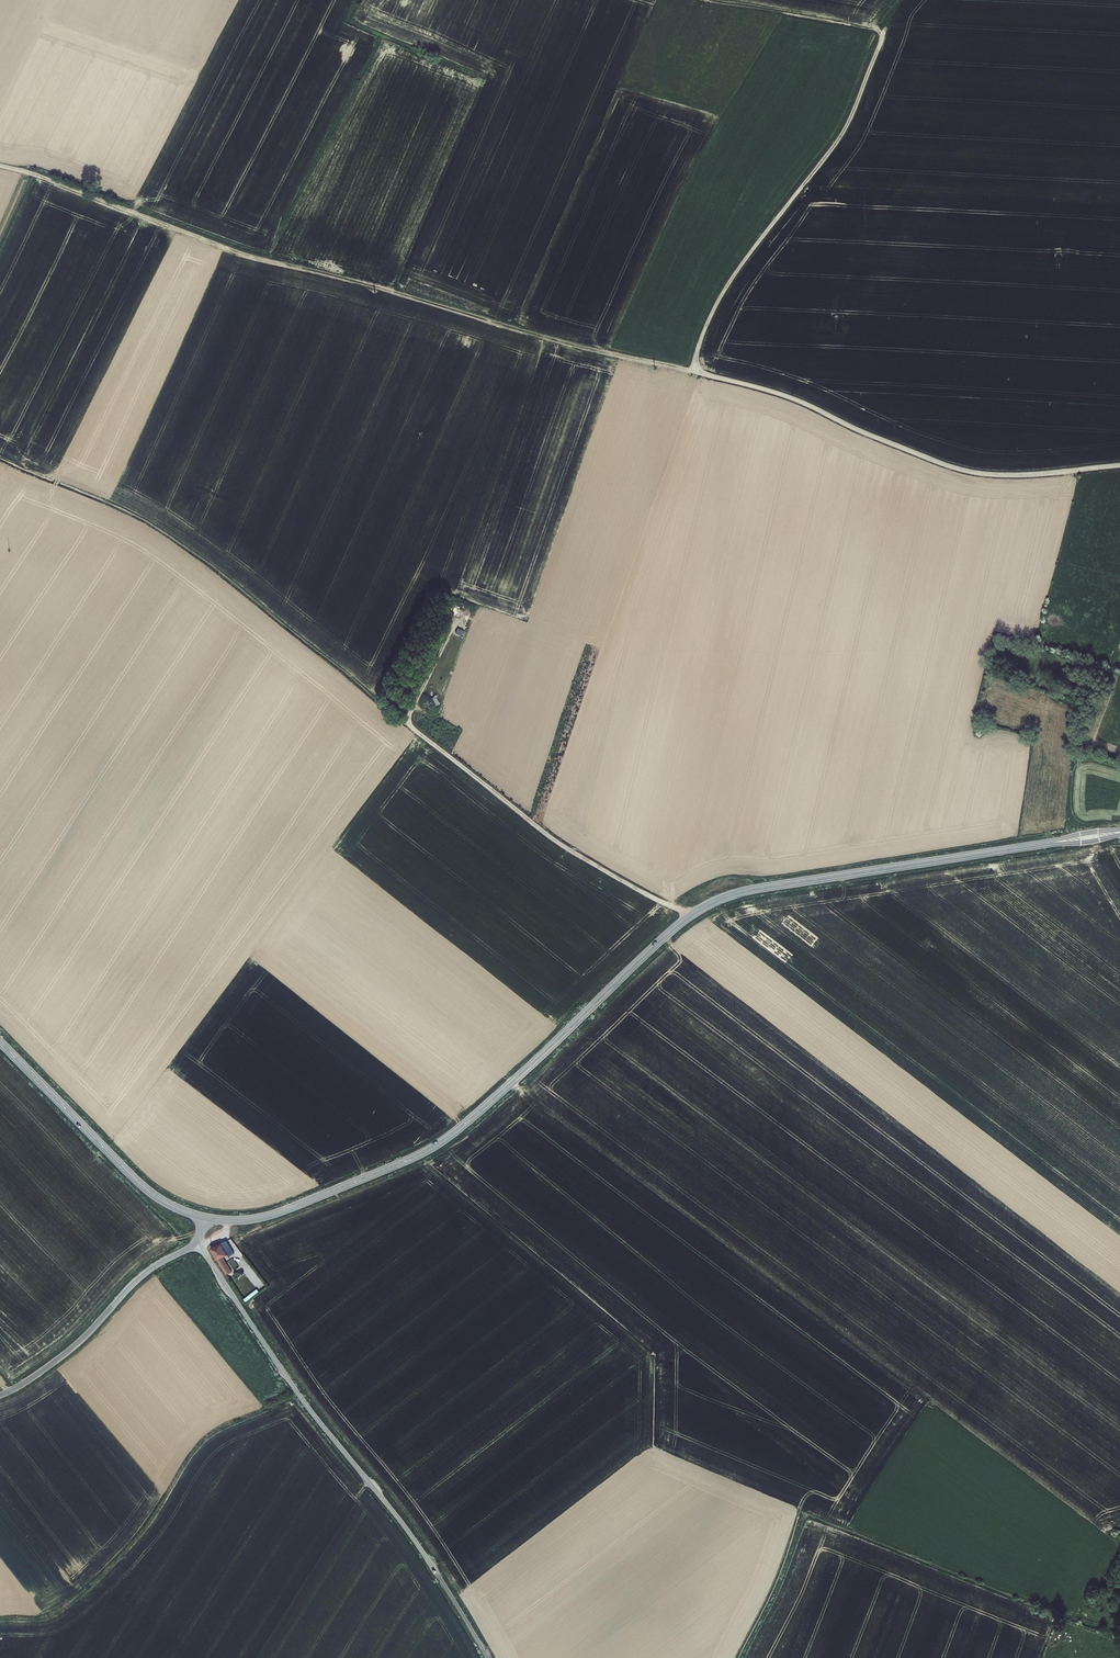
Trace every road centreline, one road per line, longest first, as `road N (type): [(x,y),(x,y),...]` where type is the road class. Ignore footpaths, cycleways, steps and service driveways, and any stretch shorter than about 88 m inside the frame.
road 1 (track): [(1119,468),(1030,480),(958,473),(783,398),(233,248),(50,176),(0,165)]
road 2 (tertiary): [(1119,832),(713,902),(433,1147),(273,1214),(205,1217)]
road 3 (unclassified): [(486,1657),(419,1547),(309,1409),(197,1242)]
road 4 (track): [(691,915),(568,850),(405,722)]
road 5 (tertiary): [(205,1217),(148,1191),(0,1042)]
road 6 (tertiary): [(197,1242),(146,1272),(76,1344),(0,1395)]

